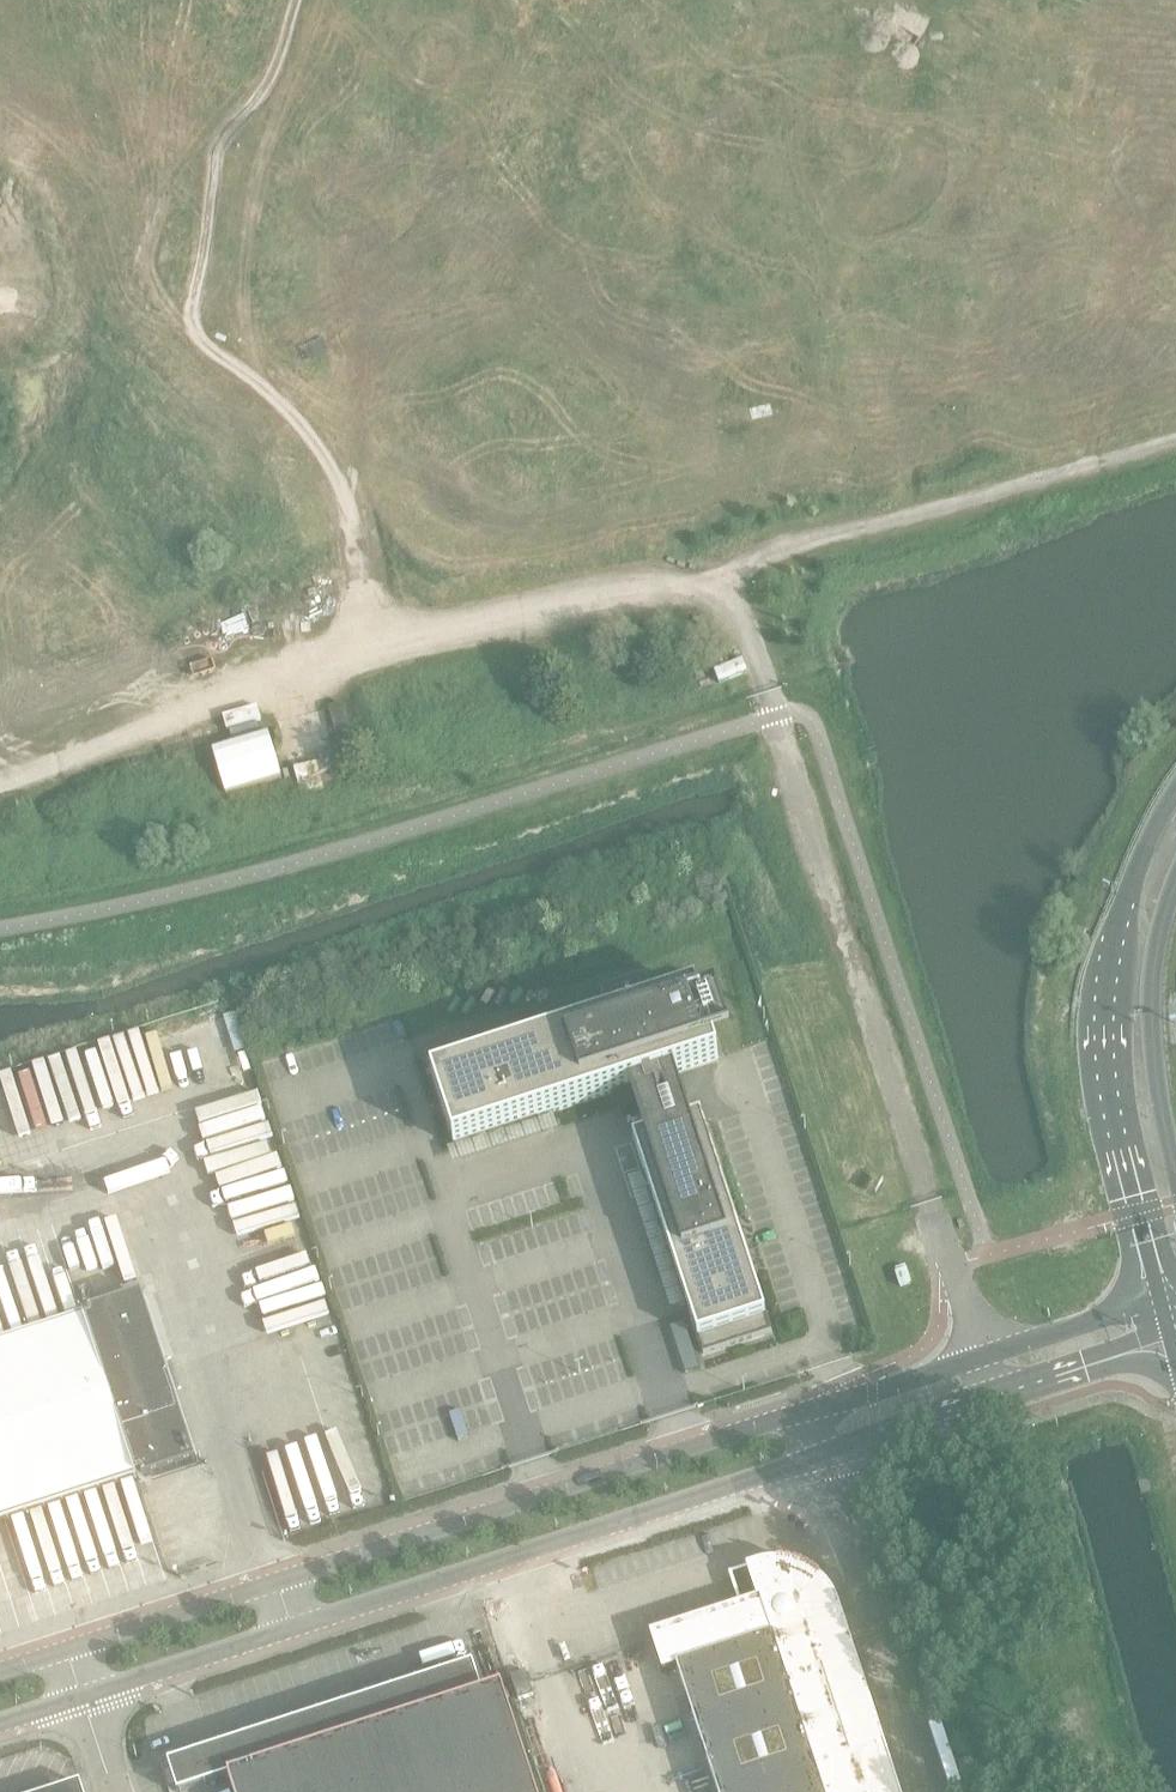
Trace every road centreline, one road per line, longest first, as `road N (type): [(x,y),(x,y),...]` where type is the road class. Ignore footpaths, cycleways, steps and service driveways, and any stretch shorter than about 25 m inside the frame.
road 1 (unclassified): [(82,1699),(822,1454)]
road 2 (unclassified): [(809,1415),(68,1652)]
road 3 (unclassified): [(980,1361),(777,715)]
road 4 (secondary): [(1175,794),(1143,852),(1115,930),(1107,994),(1113,1117),(1160,1299)]
road 5 (unclassified): [(932,1791),(822,1454)]
road 6 (secondary): [(1175,1162),(1148,989),(1175,877)]
road 7 (unclassified): [(1160,1299),(980,1361)]
road 8 (unclassified): [(992,1400),(1171,1343)]
road 9 (unclassified): [(980,1361),(809,1415)]
road 10 (unclassified): [(822,1454),(992,1400)]

